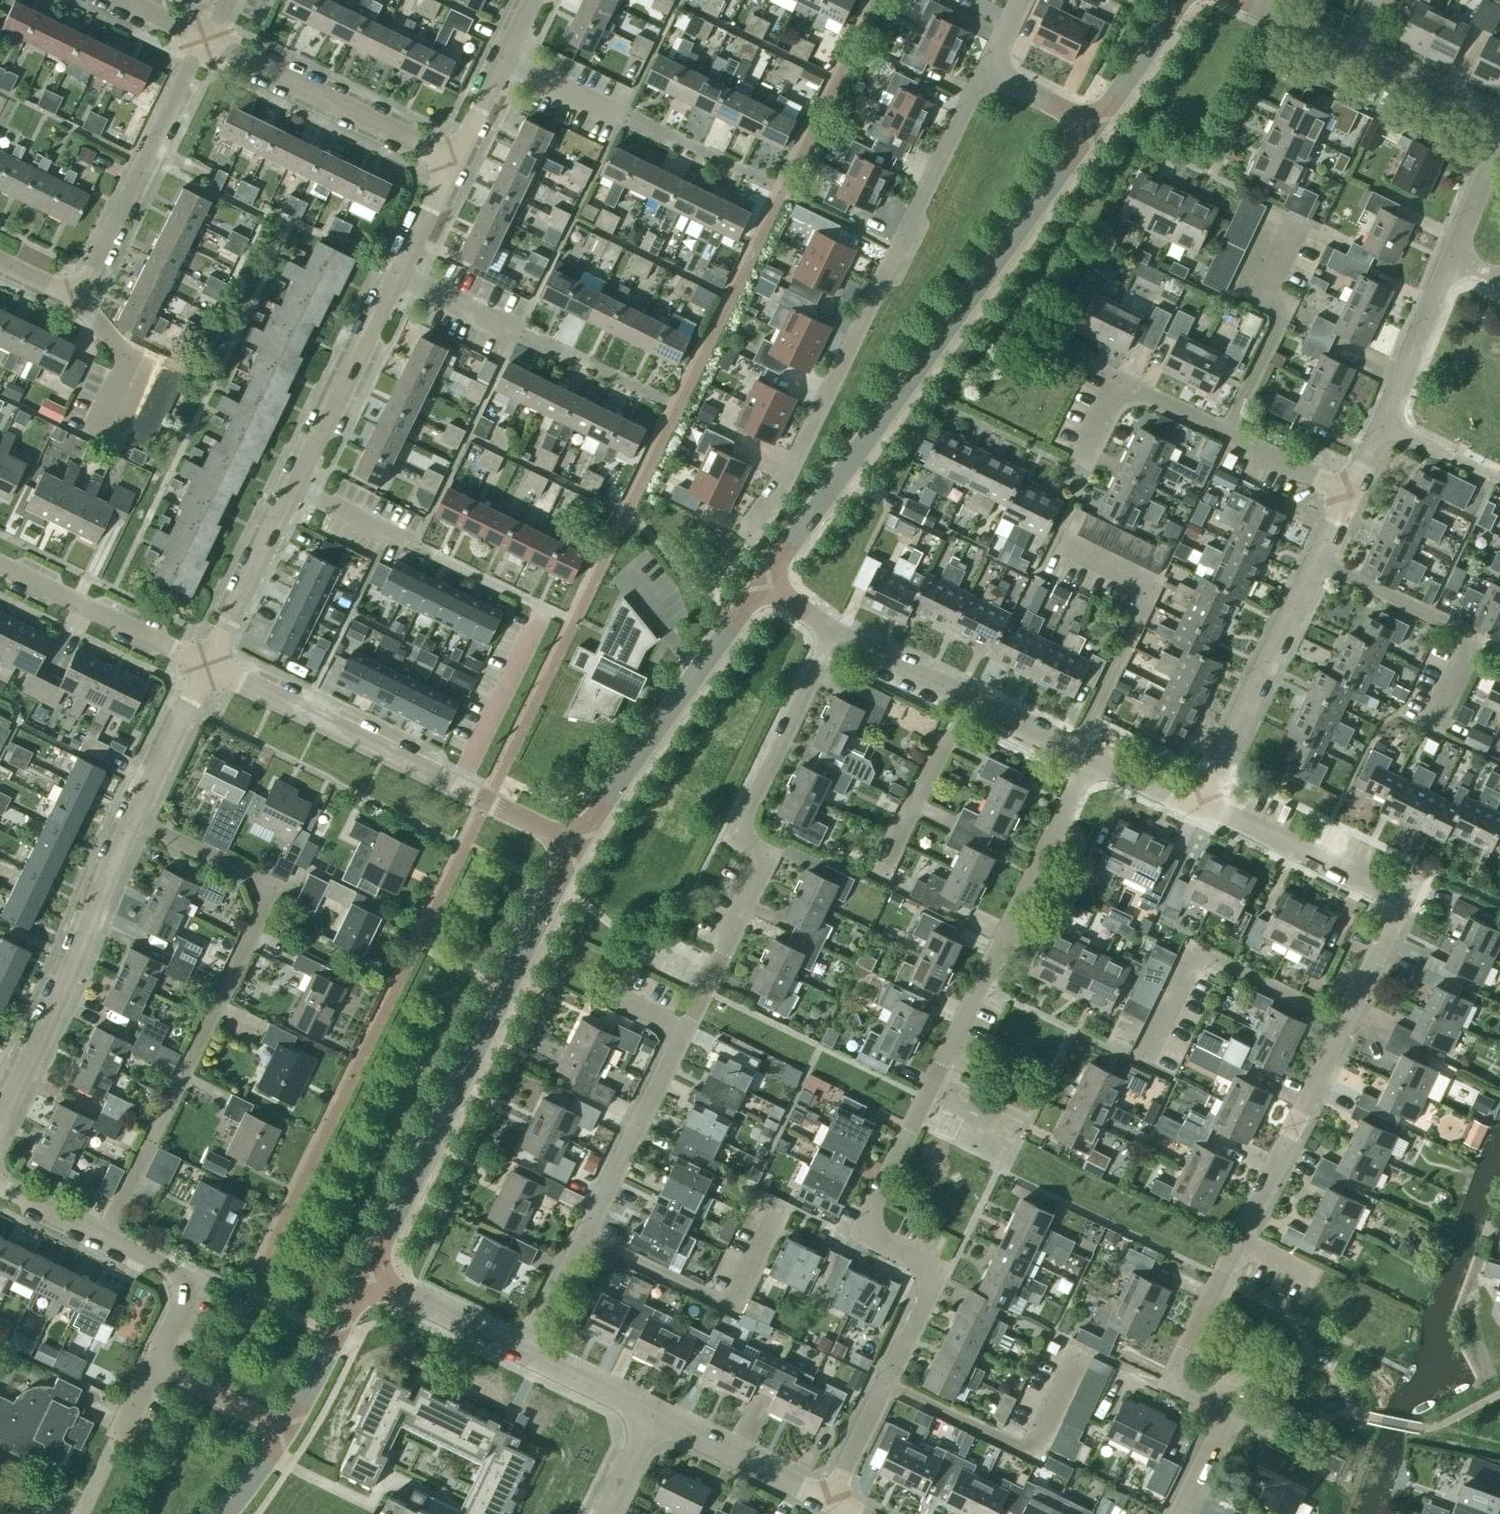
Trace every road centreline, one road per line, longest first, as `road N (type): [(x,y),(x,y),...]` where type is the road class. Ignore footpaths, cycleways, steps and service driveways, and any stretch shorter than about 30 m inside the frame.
road 1 (residential): [(824,1506),(925,1292),(922,1264),(874,1230),(870,1203),(1093,758)]
road 2 (unclassified): [(1182,1513),(1230,1417),(1174,1385),(1405,906)]
road 3 (residential): [(586,1237),(764,866),(741,826),(829,637)]
road 4 (tertiary): [(765,587),(1100,130)]
road 5 (residential): [(760,529),(987,71)]
road 6 (unclassified): [(0,1120),(205,666)]
road 7 (tertiary): [(367,1277),(577,851)]
road 8 (unclassified): [(577,851),(205,666)]
road 9 (tertiary): [(577,851),(765,587)]
road 10 (residential): [(75,304),(205,42)]
road 11 (residential): [(1054,547),(1150,595),(1076,749)]
road 12 (residential): [(1197,809),(1317,561)]
road 13 (unclassified): [(451,160),(205,42)]
road 14 (unclassified): [(829,637),(1076,749)]
road 15 (residential): [(586,1237),(726,1302),(775,1204)]
road 16 (residential): [(1298,220),(1259,298),(1283,311),(1229,435)]
road 17 (unclassified): [(292,489),(401,275)]
road 18 (unclassified): [(1197,809),(1405,906)]
road 19 (unclassified): [(205,666),(0,568)]
road 20 (residential): [(1229,435),(1121,381),(1076,469)]
road 21 (unclassified): [(189,1281),(0,1189)]
road 22 (residential): [(1317,561),(1499,647)]
road 23 (unclassified): [(205,666),(292,489)]
road 24 (unclassified): [(824,1506),(652,1423)]
road 25 (residential): [(1382,428),(1451,260)]
road 26 (unclassified): [(526,1361),(367,1277)]
road 27 (tertiary): [(287,1433),(367,1277)]
road 28 (residential): [(94,444),(128,367),(75,304)]
road 29 (residential): [(1499,126),(1352,53)]
road 30 (tertiary): [(1100,130),(1181,0)]
road 31 (unclassified): [(153,1365),(287,1433)]
road 32 (unclassified): [(652,1423),(526,1361)]
road 33 (residential): [(526,1361),(586,1237)]
road 34 (residential): [(1350,495),(1229,435)]
road 35 (residential): [(413,549),(292,489)]
road 36 (residential): [(623,117),(502,64)]
road 37 (residential): [(518,334),(401,275)]
road 38 (residential): [(1382,428),(1499,485)]
road 39 (residential): [(987,71),(1100,130)]
road 40 (unclassified): [(401,275),(451,160)]
road 41 (residential): [(1451,260),(1499,148)]

